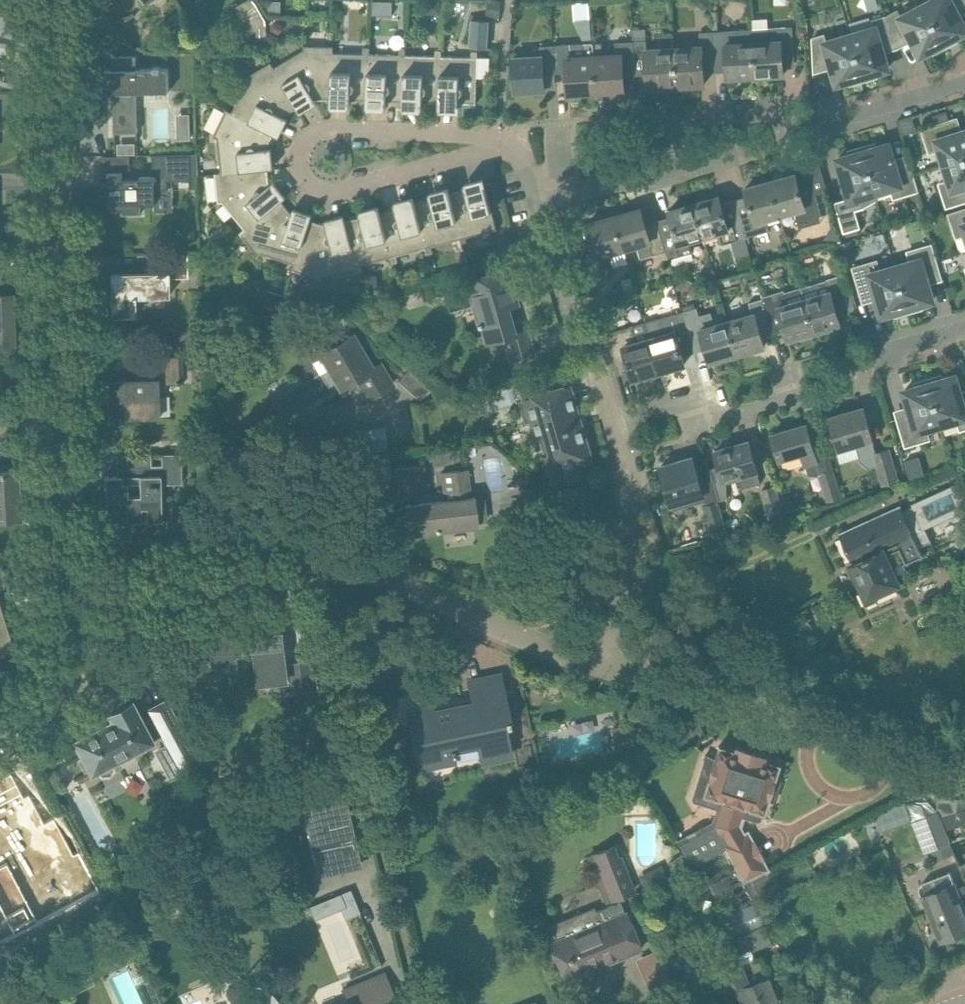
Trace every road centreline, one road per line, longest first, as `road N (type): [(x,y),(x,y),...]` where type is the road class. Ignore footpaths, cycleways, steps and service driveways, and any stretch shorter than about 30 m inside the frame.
road 1 (residential): [(604,668),(346,564),(65,594)]
road 2 (residential): [(514,147),(335,194),(318,191),(298,167),(305,139),(321,129),(499,138)]
road 3 (residential): [(60,420),(49,0)]
road 4 (residential): [(964,778),(604,668)]
road 5 (residential): [(614,422),(673,406),(733,418),(871,372),(903,346),(964,330)]
road 6 (residential): [(535,207),(677,167),(673,123),(686,116),(797,107),(806,146)]
road 7 (residential): [(604,668),(633,487),(614,422)]
road 8 (residential): [(614,422),(599,368),(571,334),(535,207)]
road 9 (residential): [(65,594),(60,420)]
road 10 (residential): [(0,720),(53,684),(63,658),(65,594)]
road 11 (residential): [(833,128),(964,84)]

